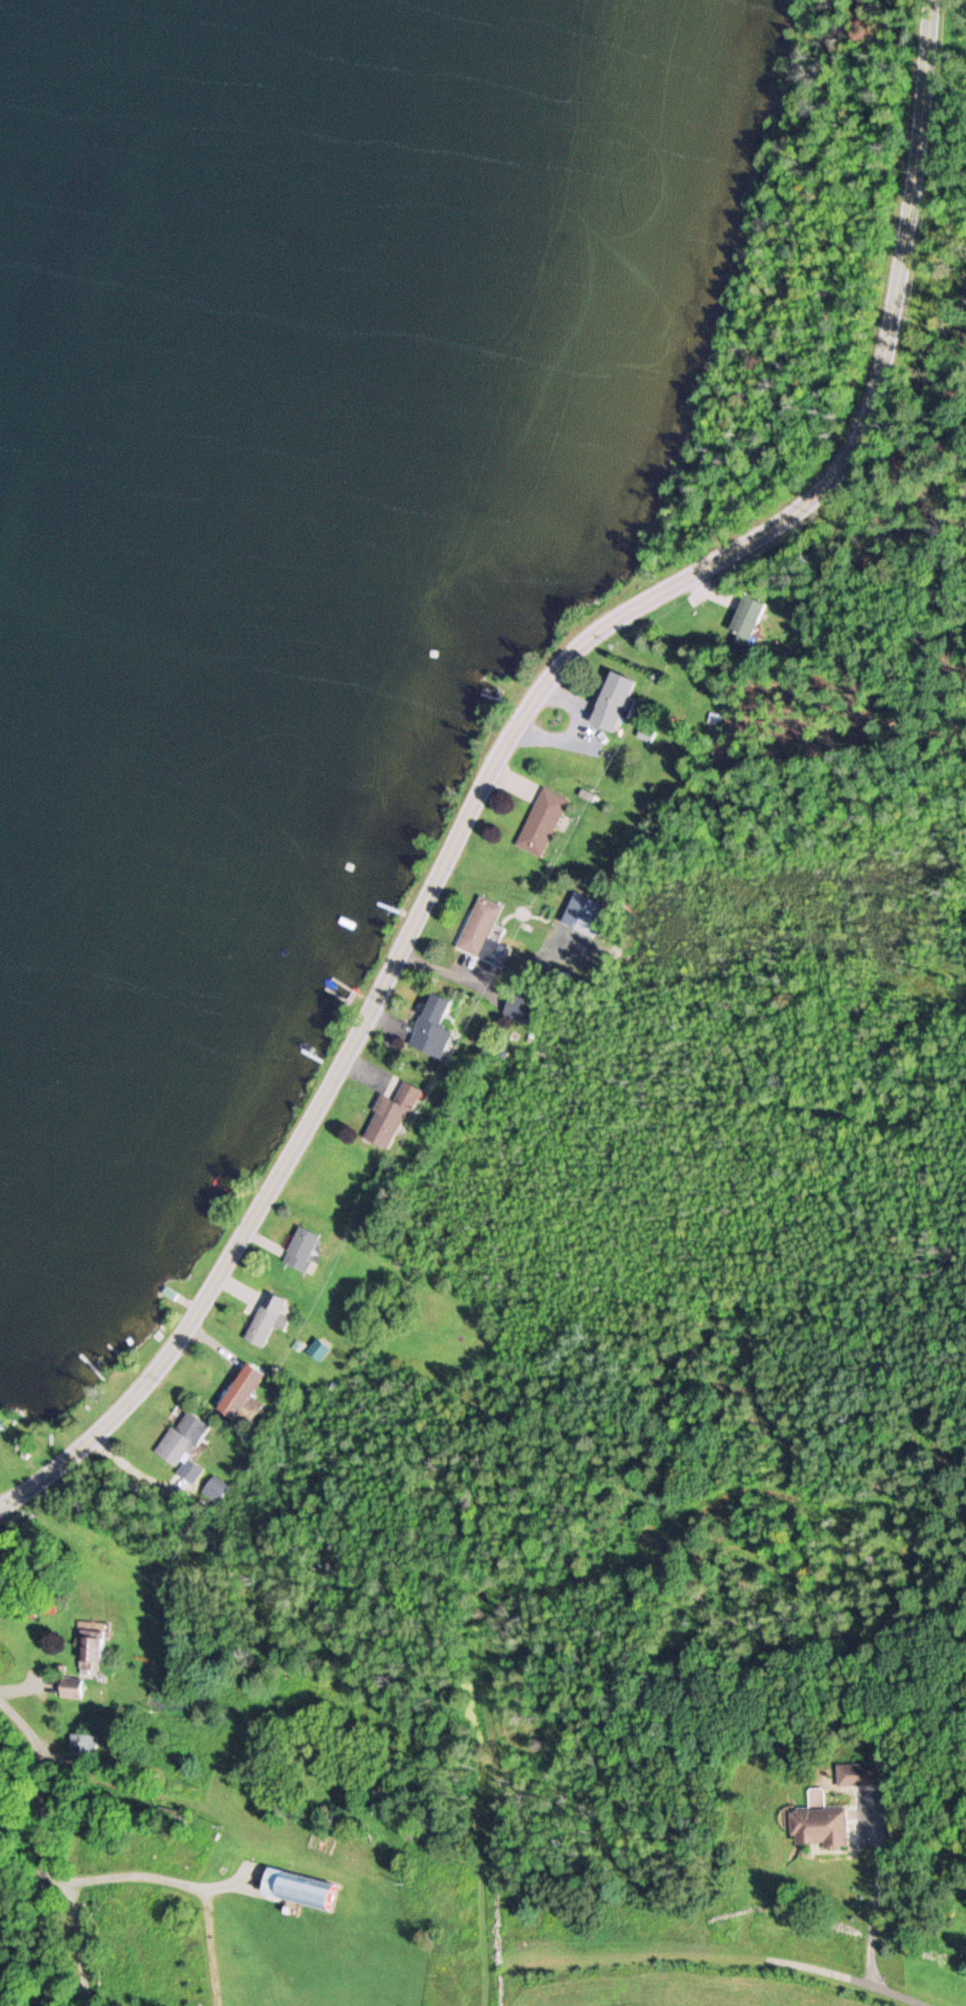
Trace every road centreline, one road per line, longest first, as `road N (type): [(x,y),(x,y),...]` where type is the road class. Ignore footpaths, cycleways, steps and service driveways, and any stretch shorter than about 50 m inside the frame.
road 1 (tertiary): [(0,1509),(92,1438),(163,1361),(232,1263),(536,696),(617,616),(781,524),(846,457),(885,345),(920,133),(931,0)]
road 2 (residential): [(926,2005),(764,1961)]
road 3 (residential): [(0,1705),(45,1750),(41,1826)]

